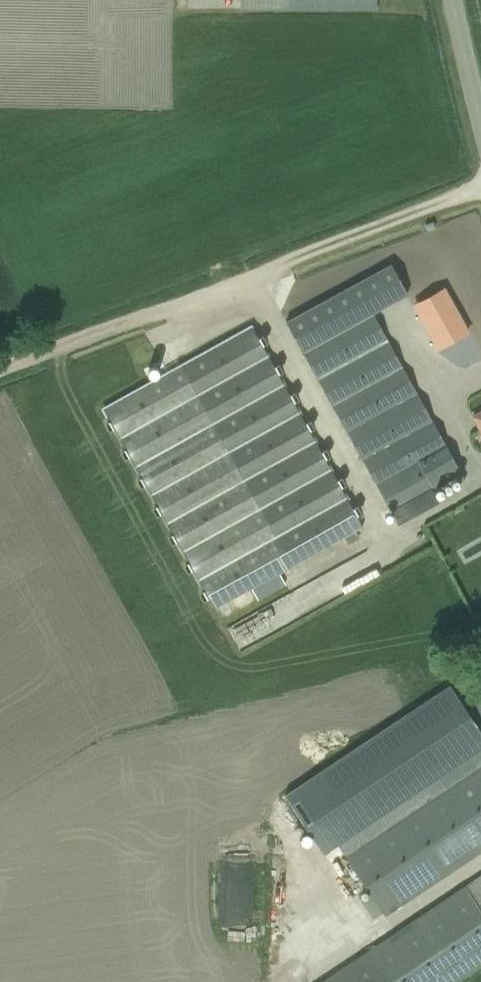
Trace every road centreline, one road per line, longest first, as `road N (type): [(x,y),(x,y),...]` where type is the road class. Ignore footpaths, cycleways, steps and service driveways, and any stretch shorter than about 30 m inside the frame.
road 1 (track): [(0,370),(480,188)]
road 2 (unclassified): [(480,122),(452,0)]

